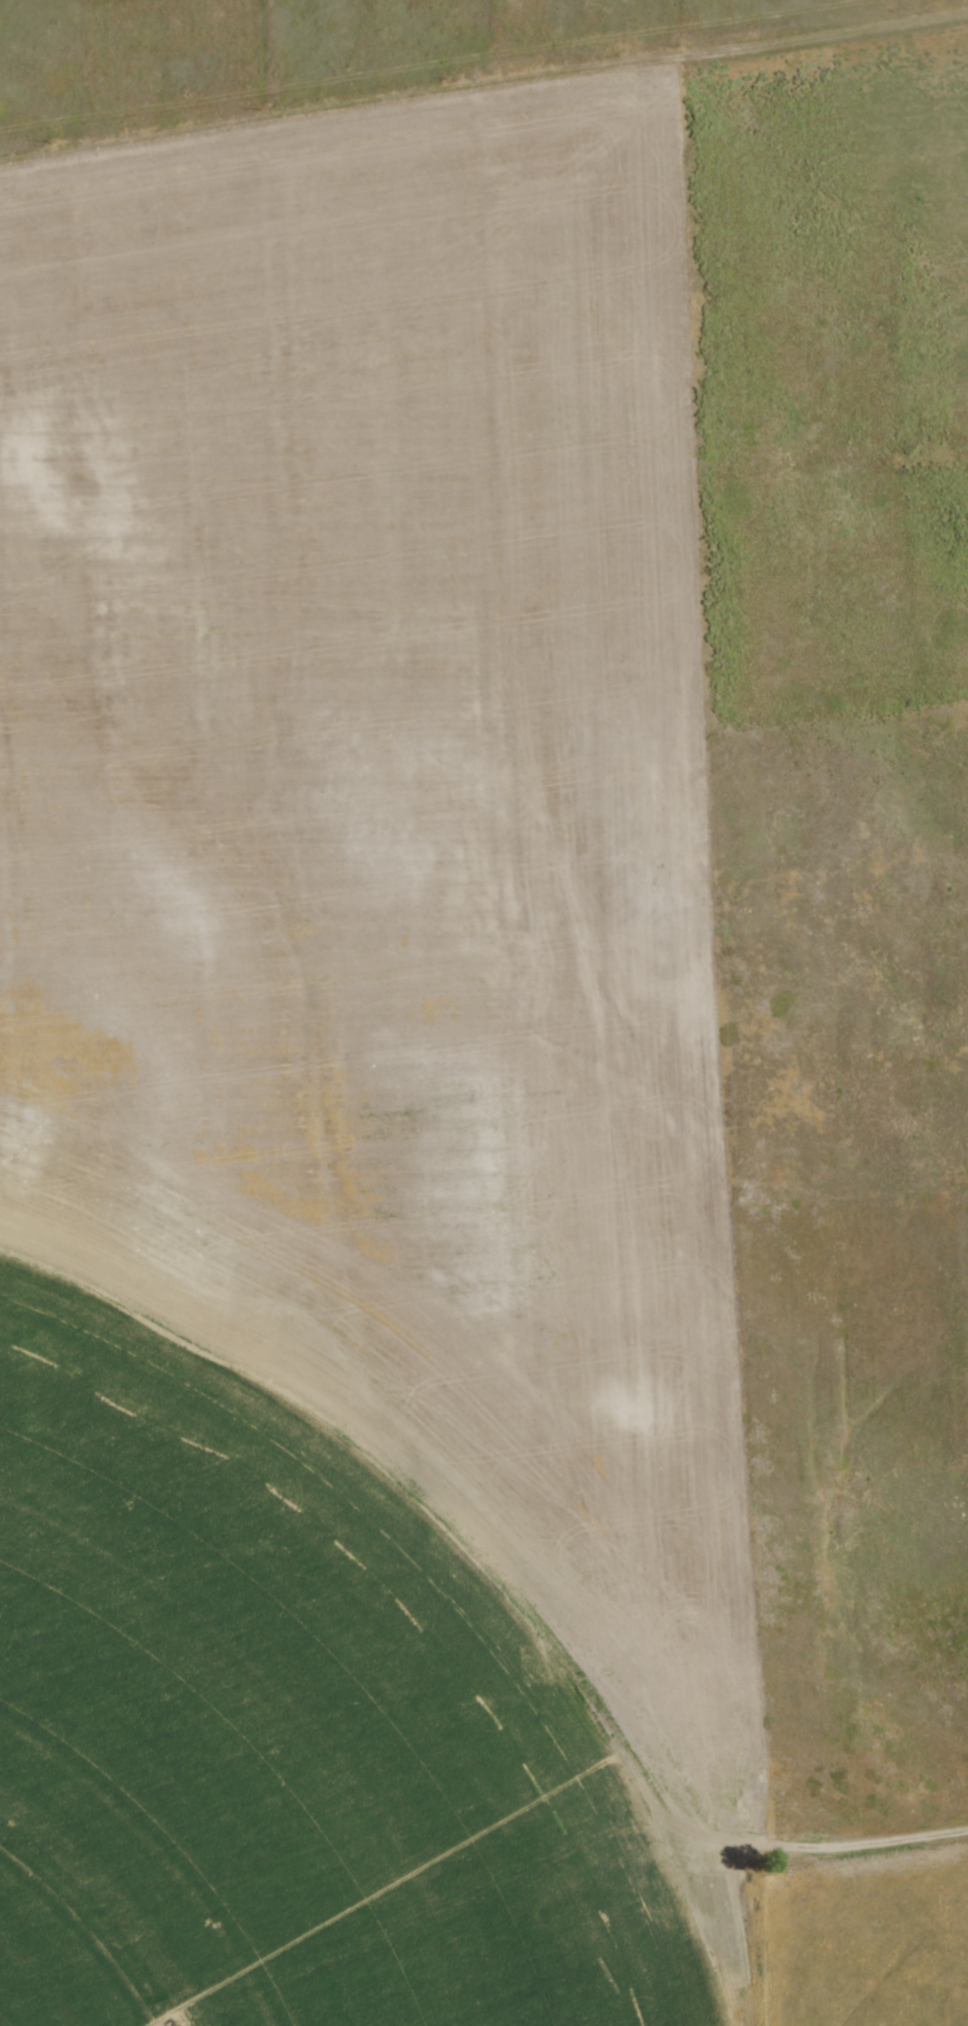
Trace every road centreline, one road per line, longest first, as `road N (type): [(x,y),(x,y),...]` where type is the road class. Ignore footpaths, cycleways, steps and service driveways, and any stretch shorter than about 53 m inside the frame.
road 1 (residential): [(0,169),(650,59),(731,57),(967,19)]

